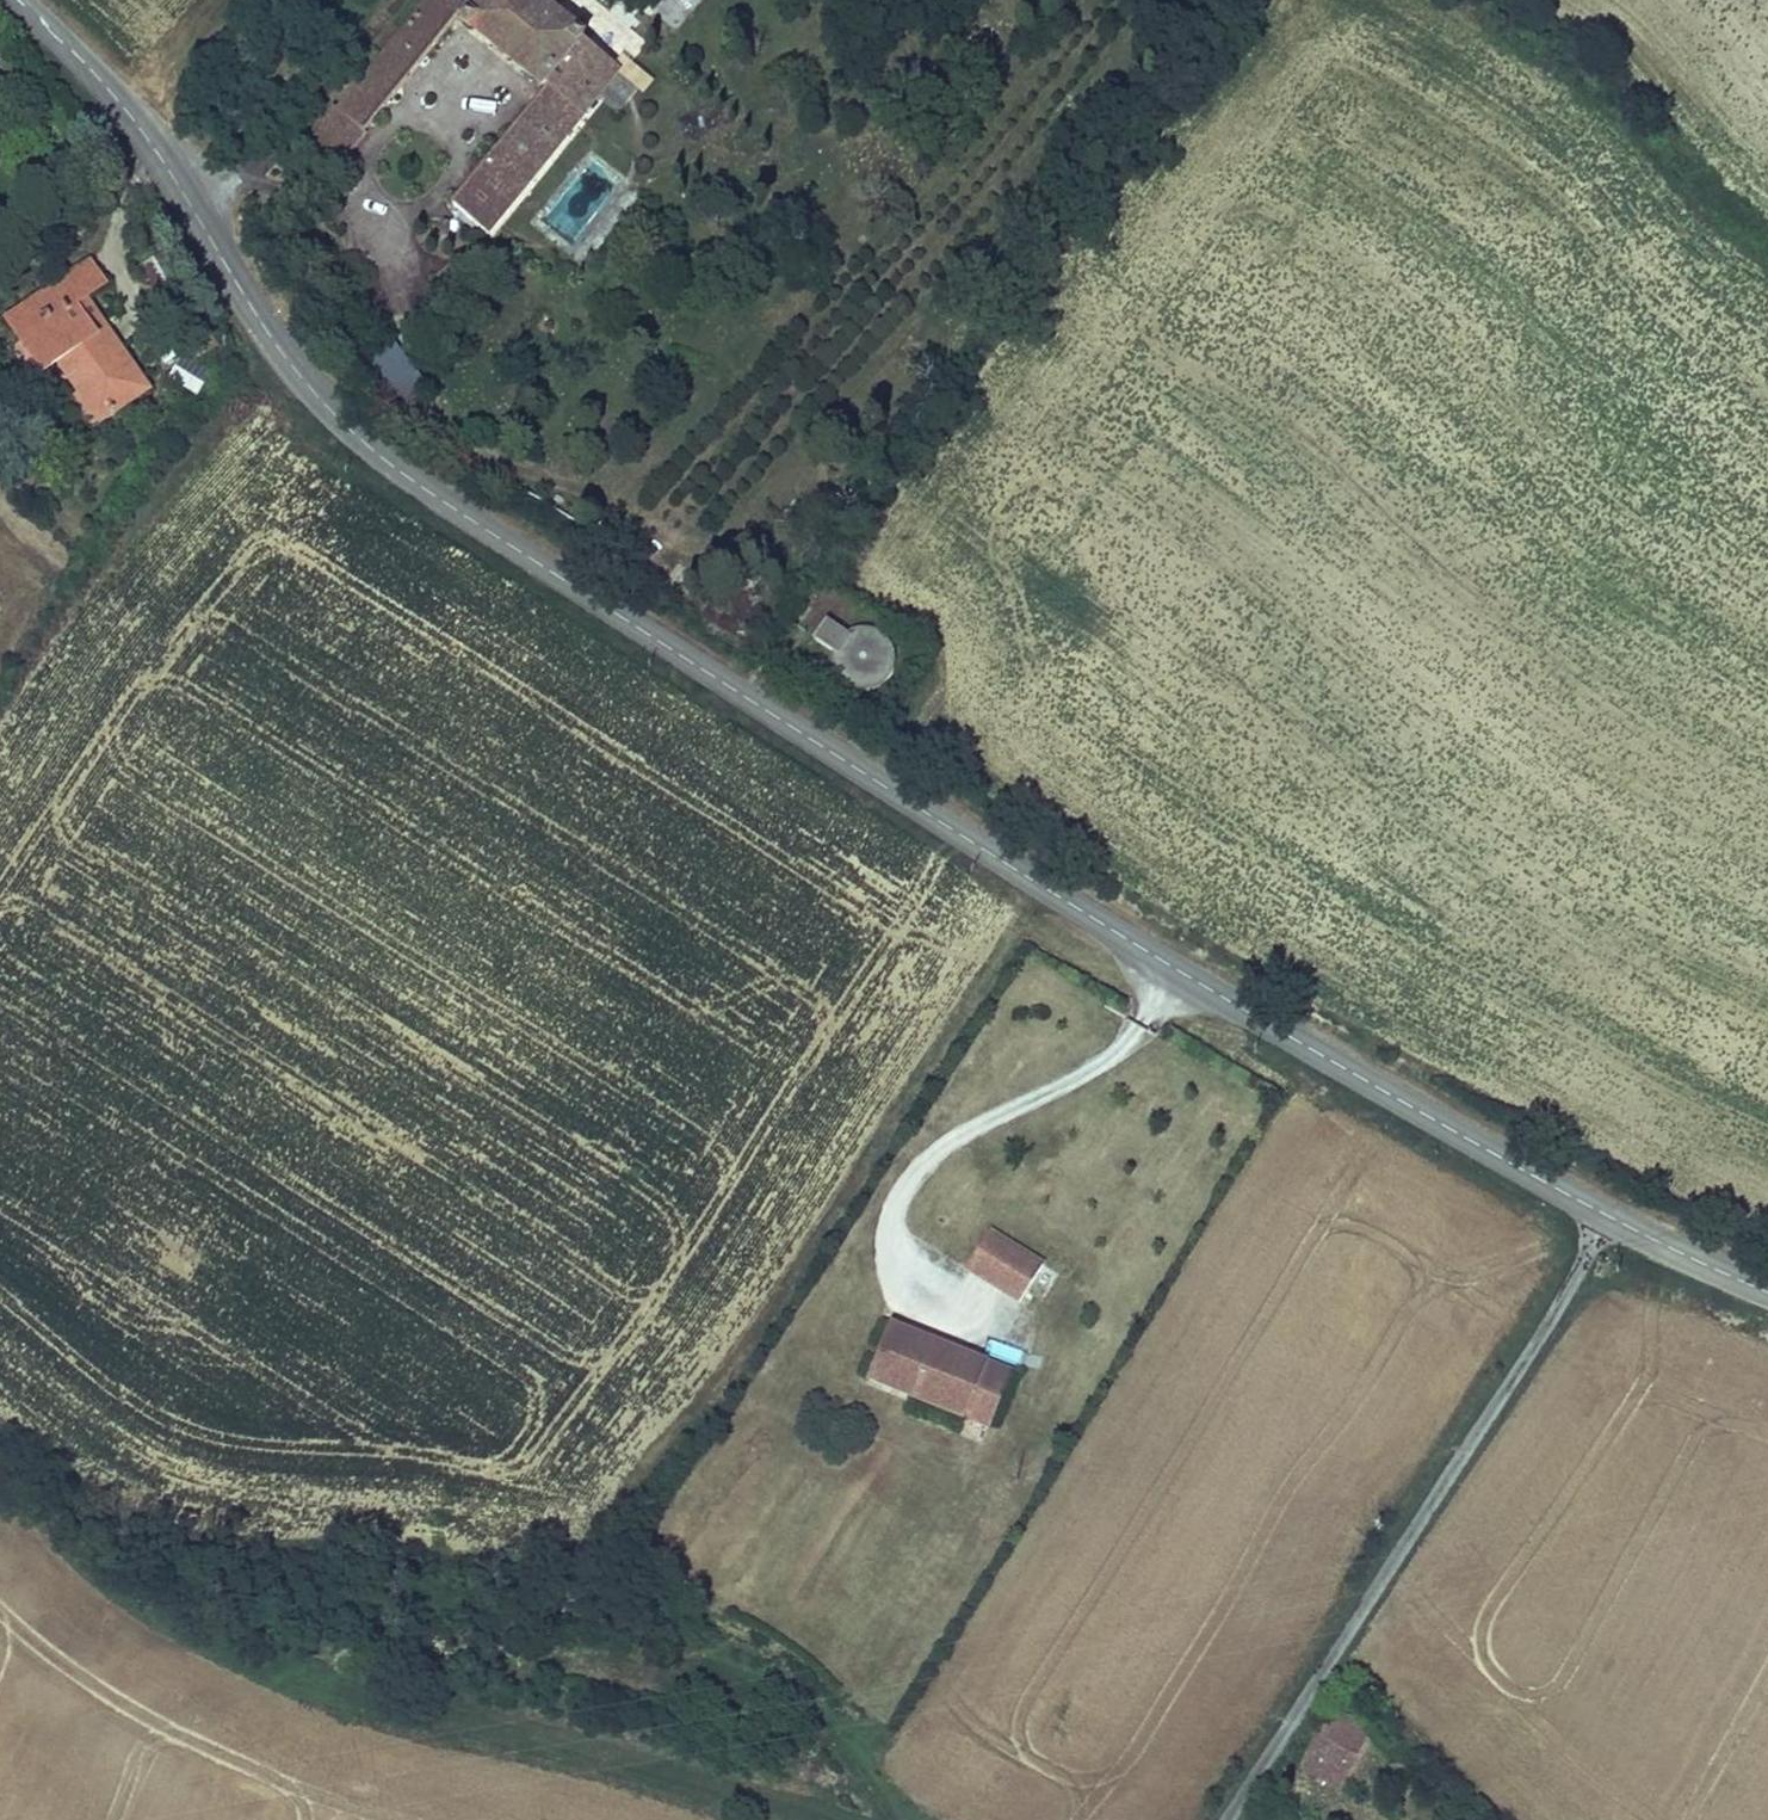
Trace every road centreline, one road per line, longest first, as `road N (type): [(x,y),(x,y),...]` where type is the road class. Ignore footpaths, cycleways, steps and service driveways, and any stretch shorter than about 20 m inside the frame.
road 1 (tertiary): [(17,0),(135,120),(295,372),(371,448),(1216,993),(1600,1213),(1767,1292)]

